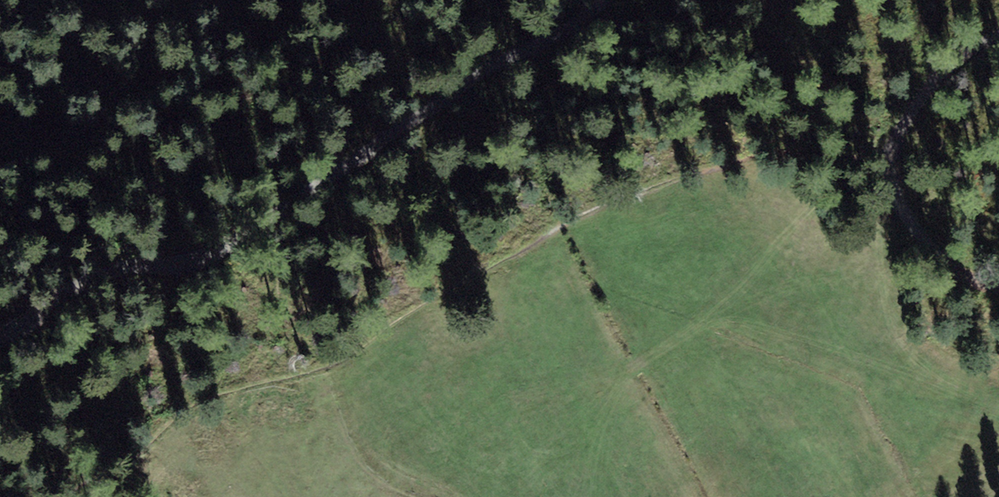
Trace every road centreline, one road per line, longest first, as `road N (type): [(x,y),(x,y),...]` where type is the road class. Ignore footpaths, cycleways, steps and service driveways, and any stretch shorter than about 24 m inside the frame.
road 1 (track): [(57,496),(142,440),(171,411),(326,366),(573,218),(689,175),(812,155),(885,157)]
road 2 (track): [(591,0),(211,255),(85,280),(0,336)]
road 3 (track): [(998,42),(922,93),(885,157),(886,178),(929,254),(962,275),(998,272)]

